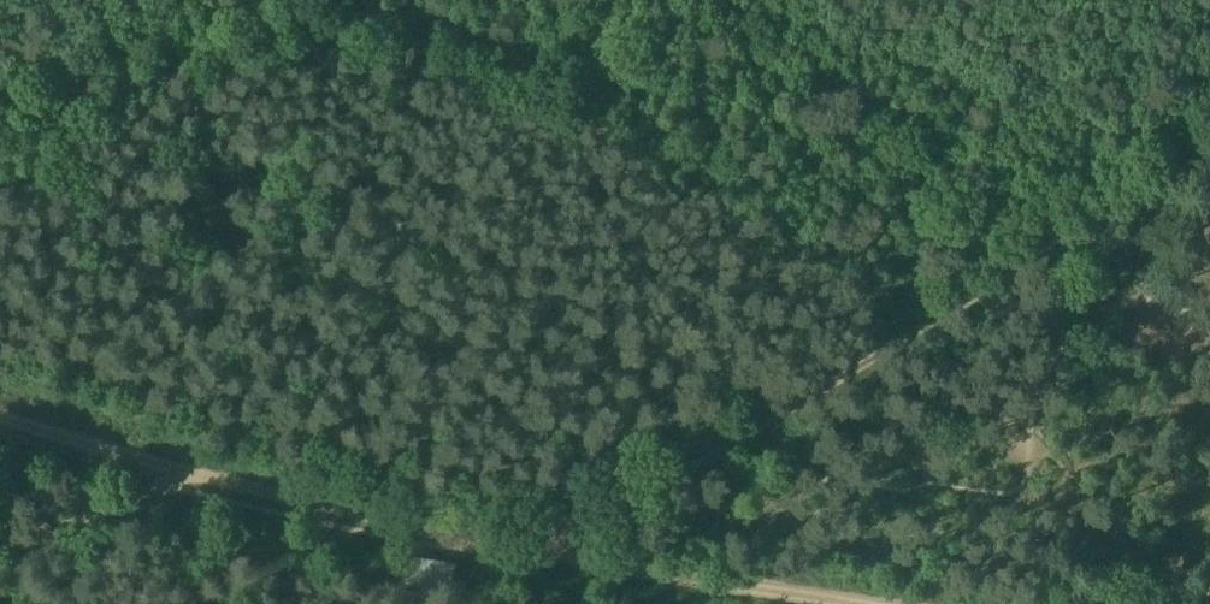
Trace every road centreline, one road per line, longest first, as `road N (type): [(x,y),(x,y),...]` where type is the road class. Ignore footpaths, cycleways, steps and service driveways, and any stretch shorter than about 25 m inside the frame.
road 1 (track): [(1209,160),(532,560)]
road 2 (track): [(532,560),(441,544),(163,459)]
road 3 (track): [(862,603),(532,560)]
road 4 (track): [(163,459),(0,414)]

